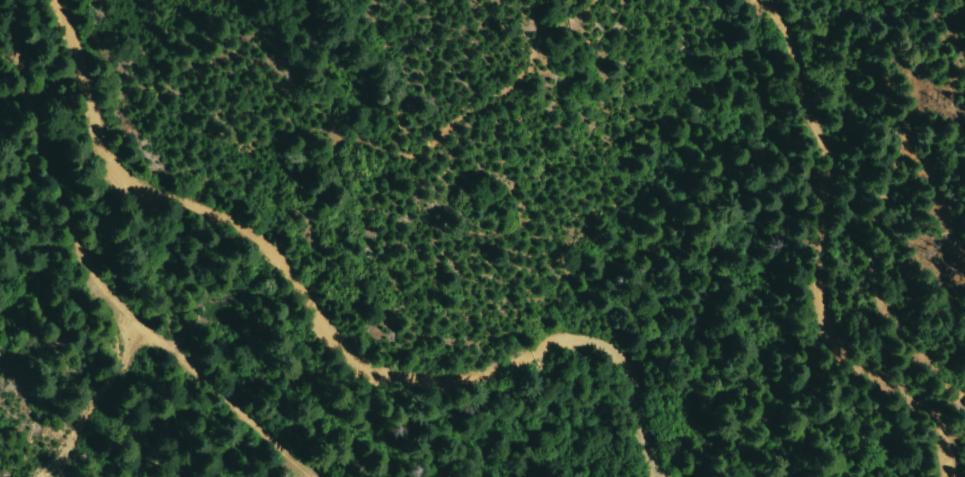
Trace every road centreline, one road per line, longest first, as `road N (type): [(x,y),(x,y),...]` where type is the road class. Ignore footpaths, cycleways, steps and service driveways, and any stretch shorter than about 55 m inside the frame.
road 1 (track): [(665,476),(647,453),(632,377),(619,353),(597,342),(533,349),(456,386),(373,379),(277,254),(229,215),(139,190),(100,143),(61,0)]
road 2 (track): [(19,0),(17,65),(70,229),(105,291),(316,476)]
road 3 (track): [(758,0),(785,37),(825,148),(814,224),(823,327),(922,425),(949,476)]

